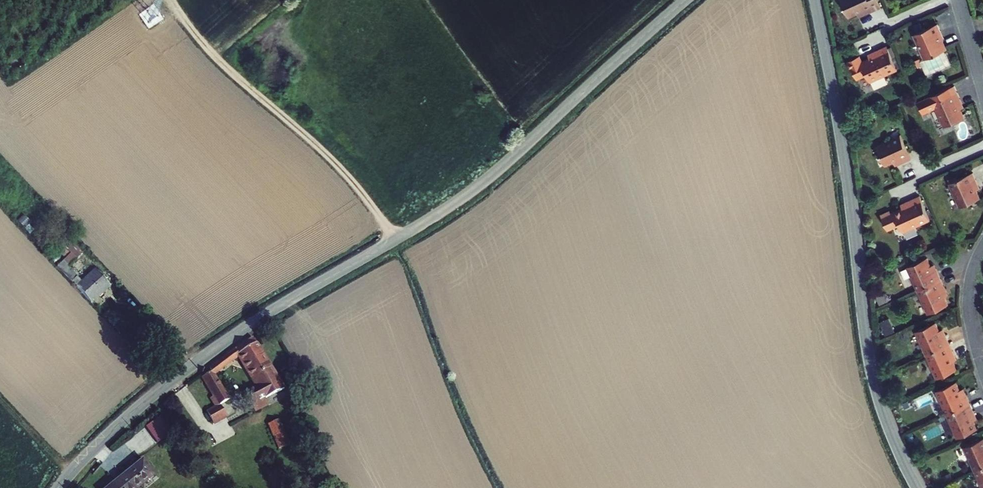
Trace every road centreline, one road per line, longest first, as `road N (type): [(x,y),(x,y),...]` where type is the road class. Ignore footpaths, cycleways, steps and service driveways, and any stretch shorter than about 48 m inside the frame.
road 1 (unclassified): [(59,487),(185,371),(483,182),(687,0)]
road 2 (unclassified): [(916,487),(872,369),(816,0)]
road 3 (track): [(169,0),(228,70),(356,186),(394,240)]
road 4 (residential): [(982,375),(968,297),(982,246)]

